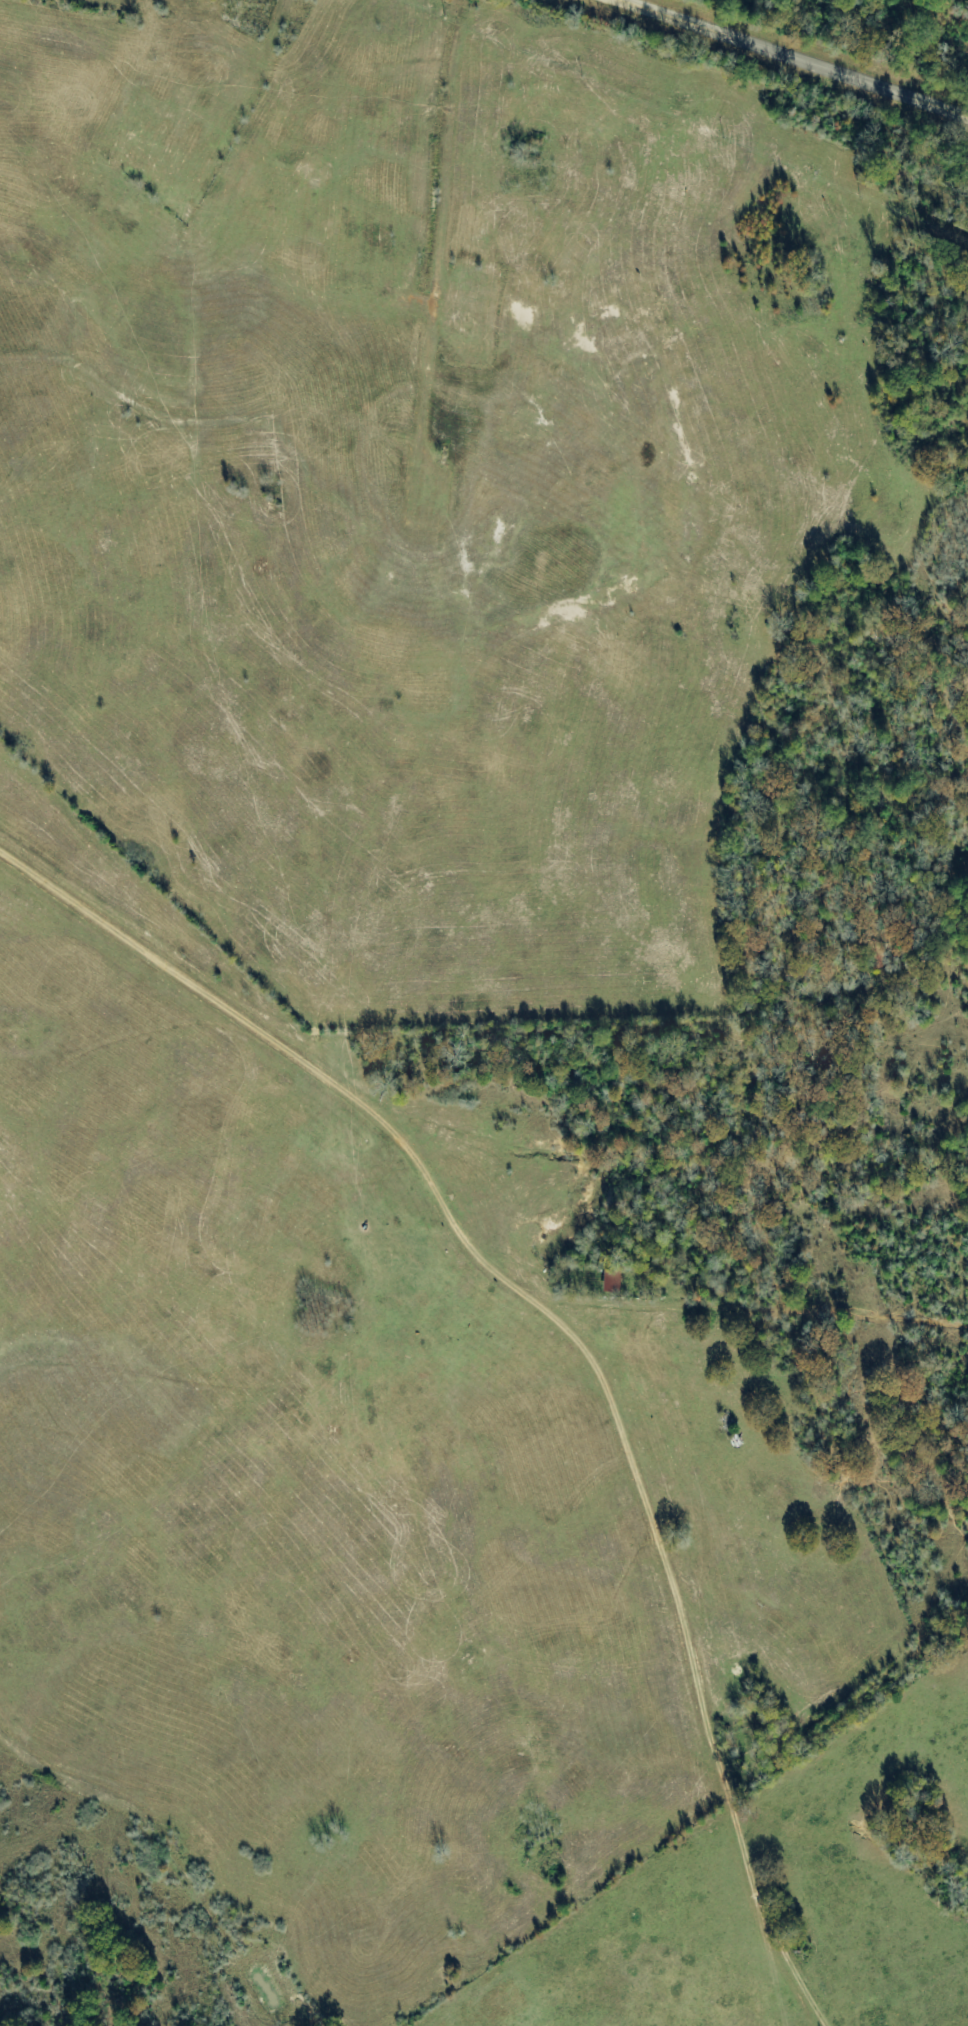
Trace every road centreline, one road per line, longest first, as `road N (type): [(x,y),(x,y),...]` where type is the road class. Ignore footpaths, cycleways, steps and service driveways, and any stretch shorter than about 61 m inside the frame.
road 1 (tertiary): [(622,0),(967,117)]

